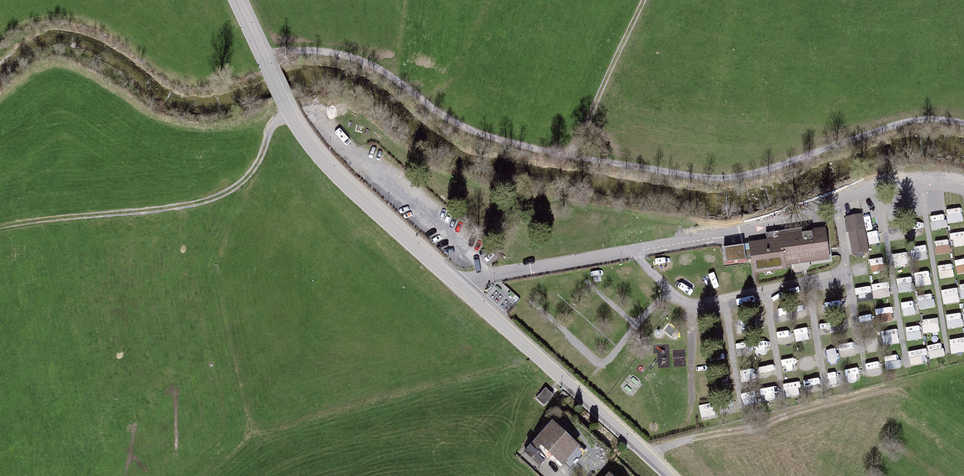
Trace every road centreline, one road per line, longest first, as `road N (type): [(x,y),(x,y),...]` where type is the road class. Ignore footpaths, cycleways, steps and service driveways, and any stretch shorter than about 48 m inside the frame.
road 1 (track): [(263,58),(324,51),(383,72),(465,131),(709,181),(746,178),(897,127),(963,125)]
road 2 (residential): [(235,0),(310,146),(668,475)]
road 3 (track): [(290,114),(274,123),(251,172),(205,200),(0,228)]
road 4 (track): [(574,159),(646,0)]

